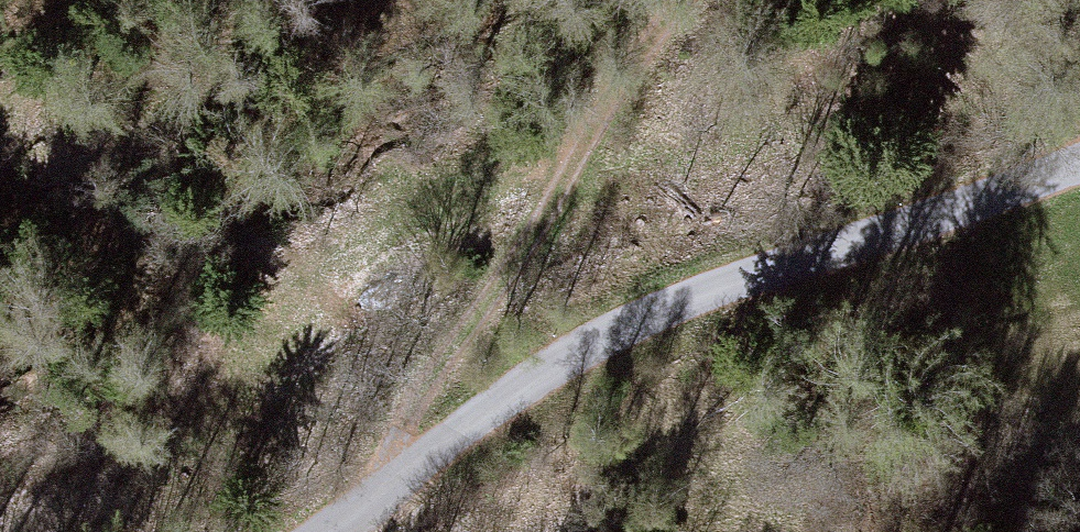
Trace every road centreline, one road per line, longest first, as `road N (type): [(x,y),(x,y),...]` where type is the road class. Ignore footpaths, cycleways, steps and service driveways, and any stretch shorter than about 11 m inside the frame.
road 1 (unclassified): [(328,531),(507,400),(605,339),(788,263),(1079,163)]
road 2 (track): [(685,0),(409,419),(396,481)]

